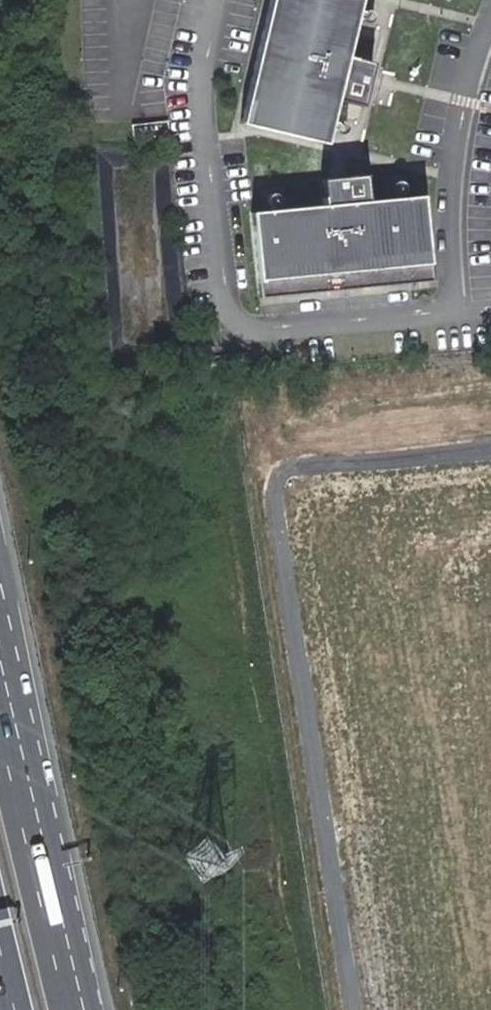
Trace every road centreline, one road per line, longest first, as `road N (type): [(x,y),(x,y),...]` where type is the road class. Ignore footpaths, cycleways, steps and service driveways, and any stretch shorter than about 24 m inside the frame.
road 1 (trunk): [(76,1009),(0,692)]

